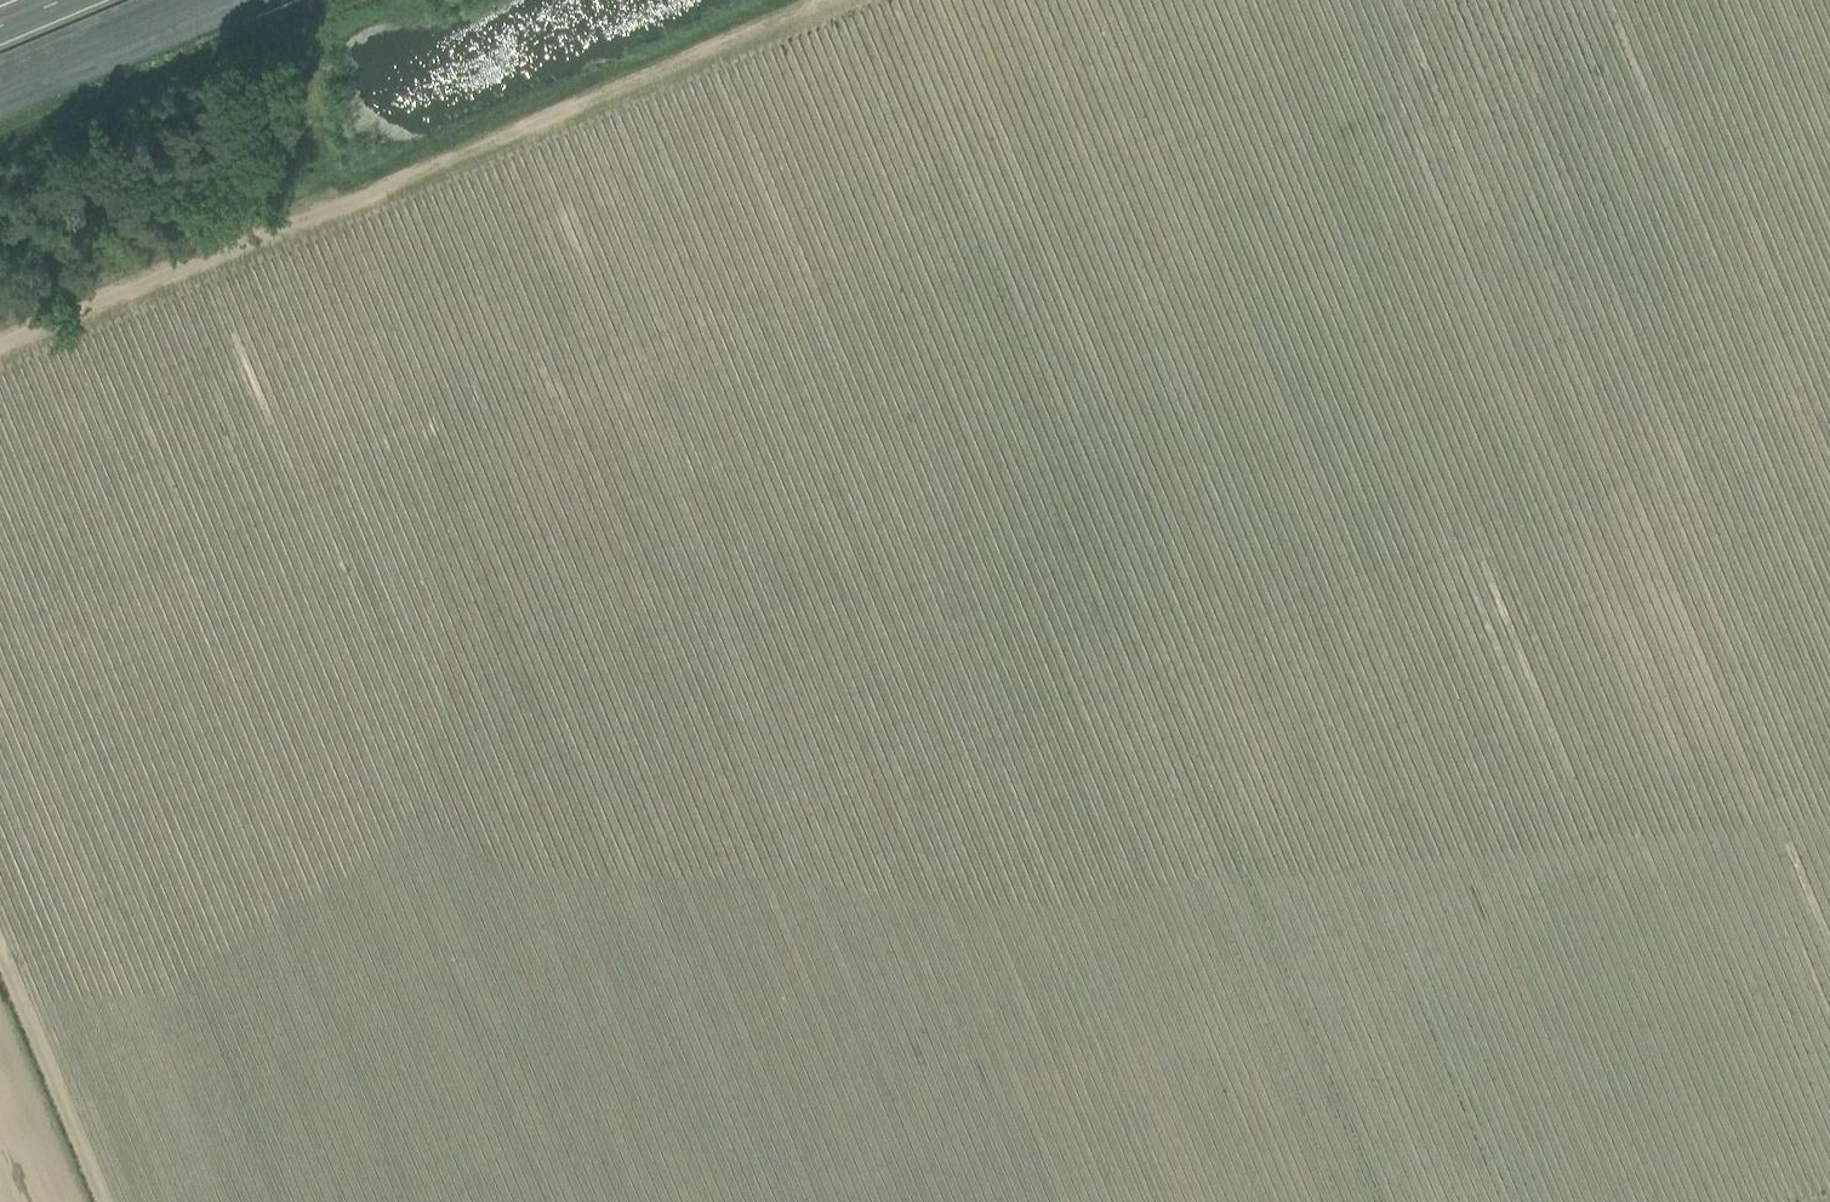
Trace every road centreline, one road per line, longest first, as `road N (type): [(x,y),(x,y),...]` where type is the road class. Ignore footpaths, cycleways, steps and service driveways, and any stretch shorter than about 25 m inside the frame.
road 1 (track): [(828,0),(0,348)]
road 2 (track): [(0,955),(102,1201)]
road 3 (motorway): [(0,81),(192,0)]

